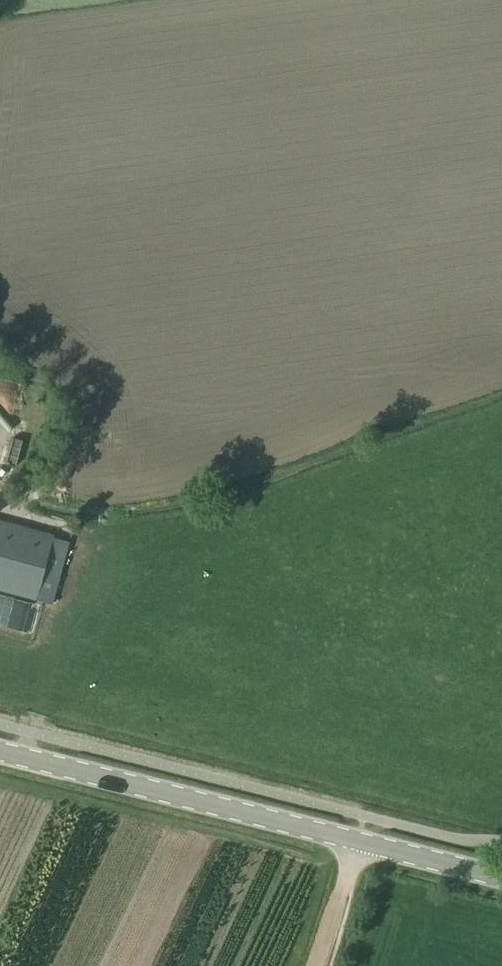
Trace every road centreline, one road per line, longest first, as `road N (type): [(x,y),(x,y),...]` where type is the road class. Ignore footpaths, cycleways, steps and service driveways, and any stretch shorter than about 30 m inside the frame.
road 1 (secondary): [(501,878),(0,752)]
road 2 (track): [(355,840),(314,965)]

